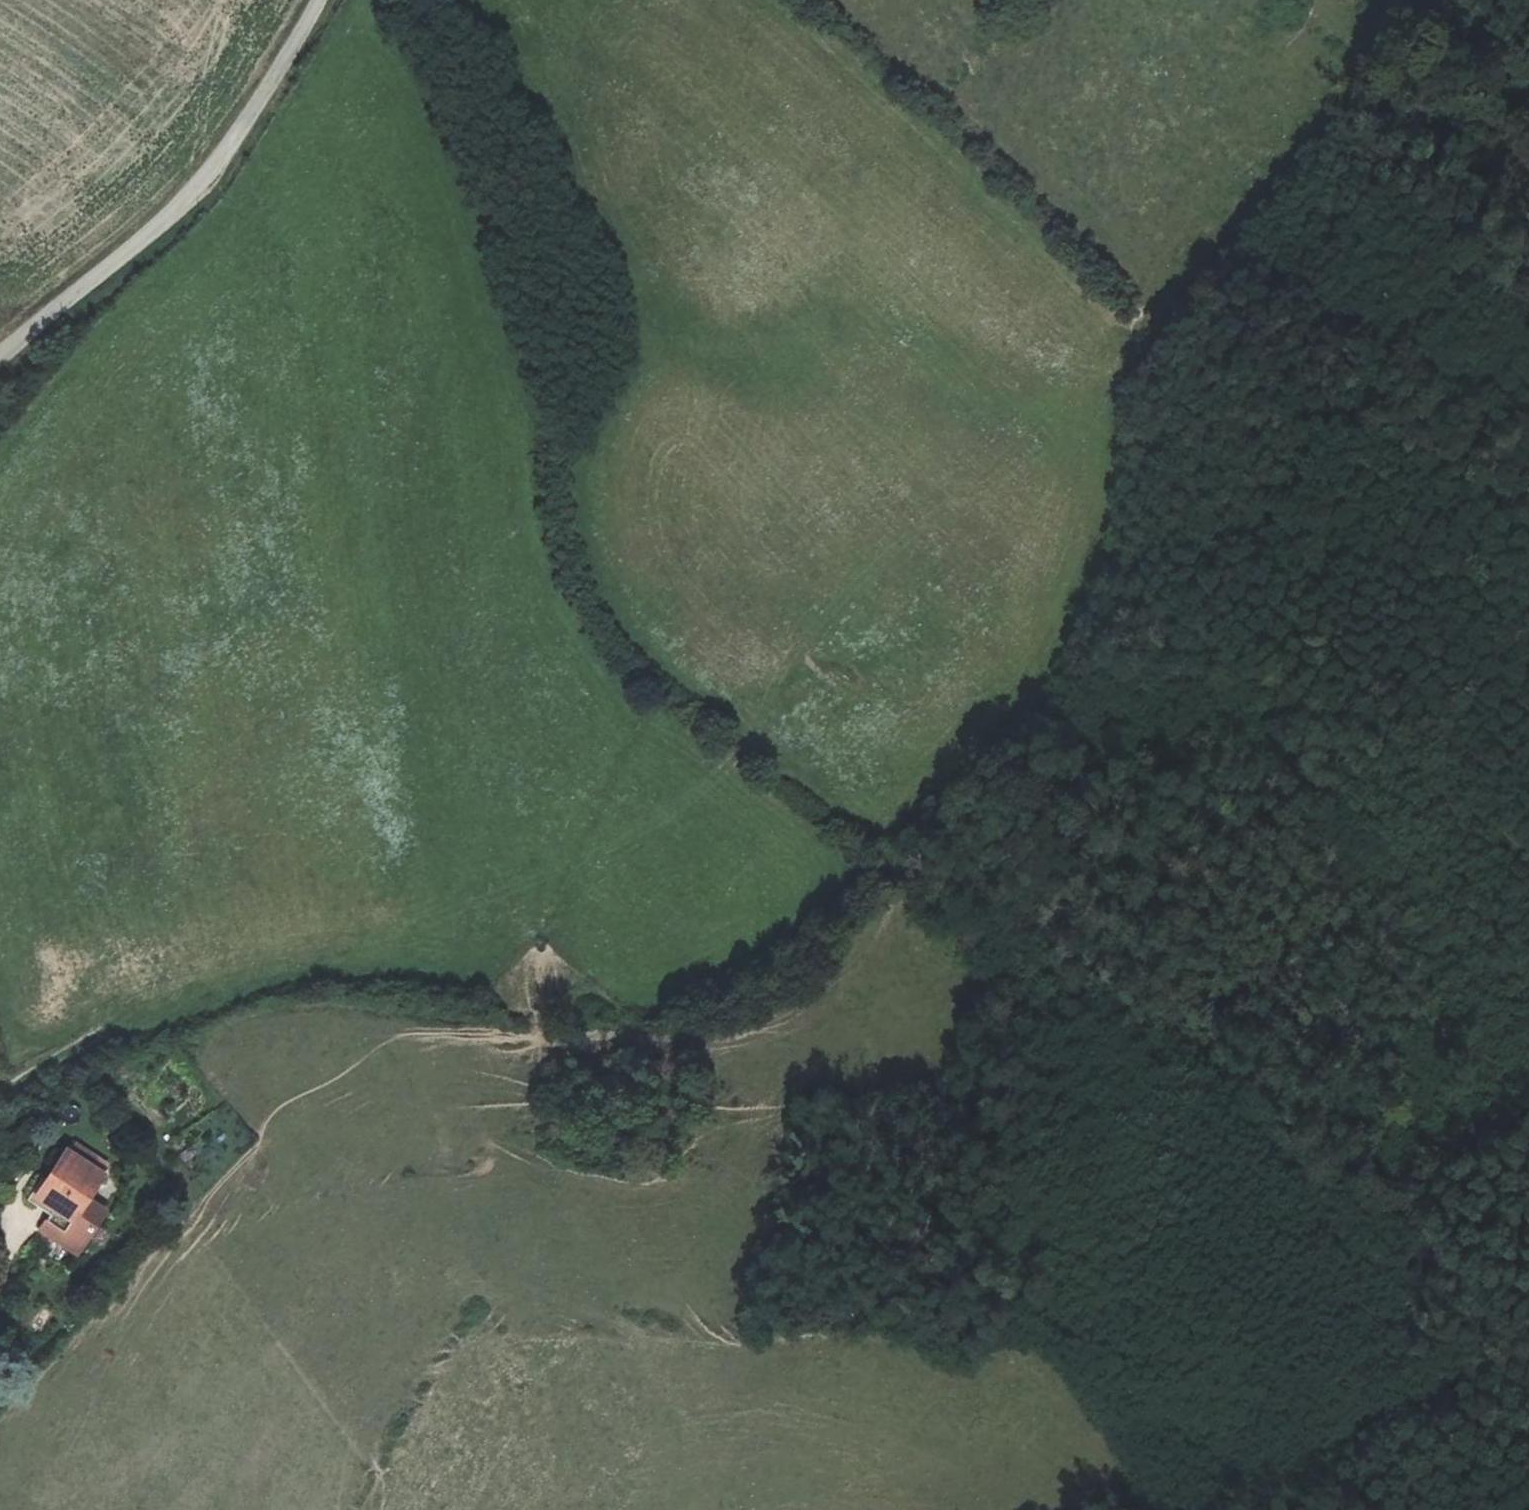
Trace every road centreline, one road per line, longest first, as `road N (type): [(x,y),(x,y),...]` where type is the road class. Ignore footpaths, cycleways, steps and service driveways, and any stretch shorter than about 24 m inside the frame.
road 1 (unclassified): [(319,0),(188,196),(0,355)]
road 2 (track): [(1528,1329),(1463,1379),(1236,1509)]

